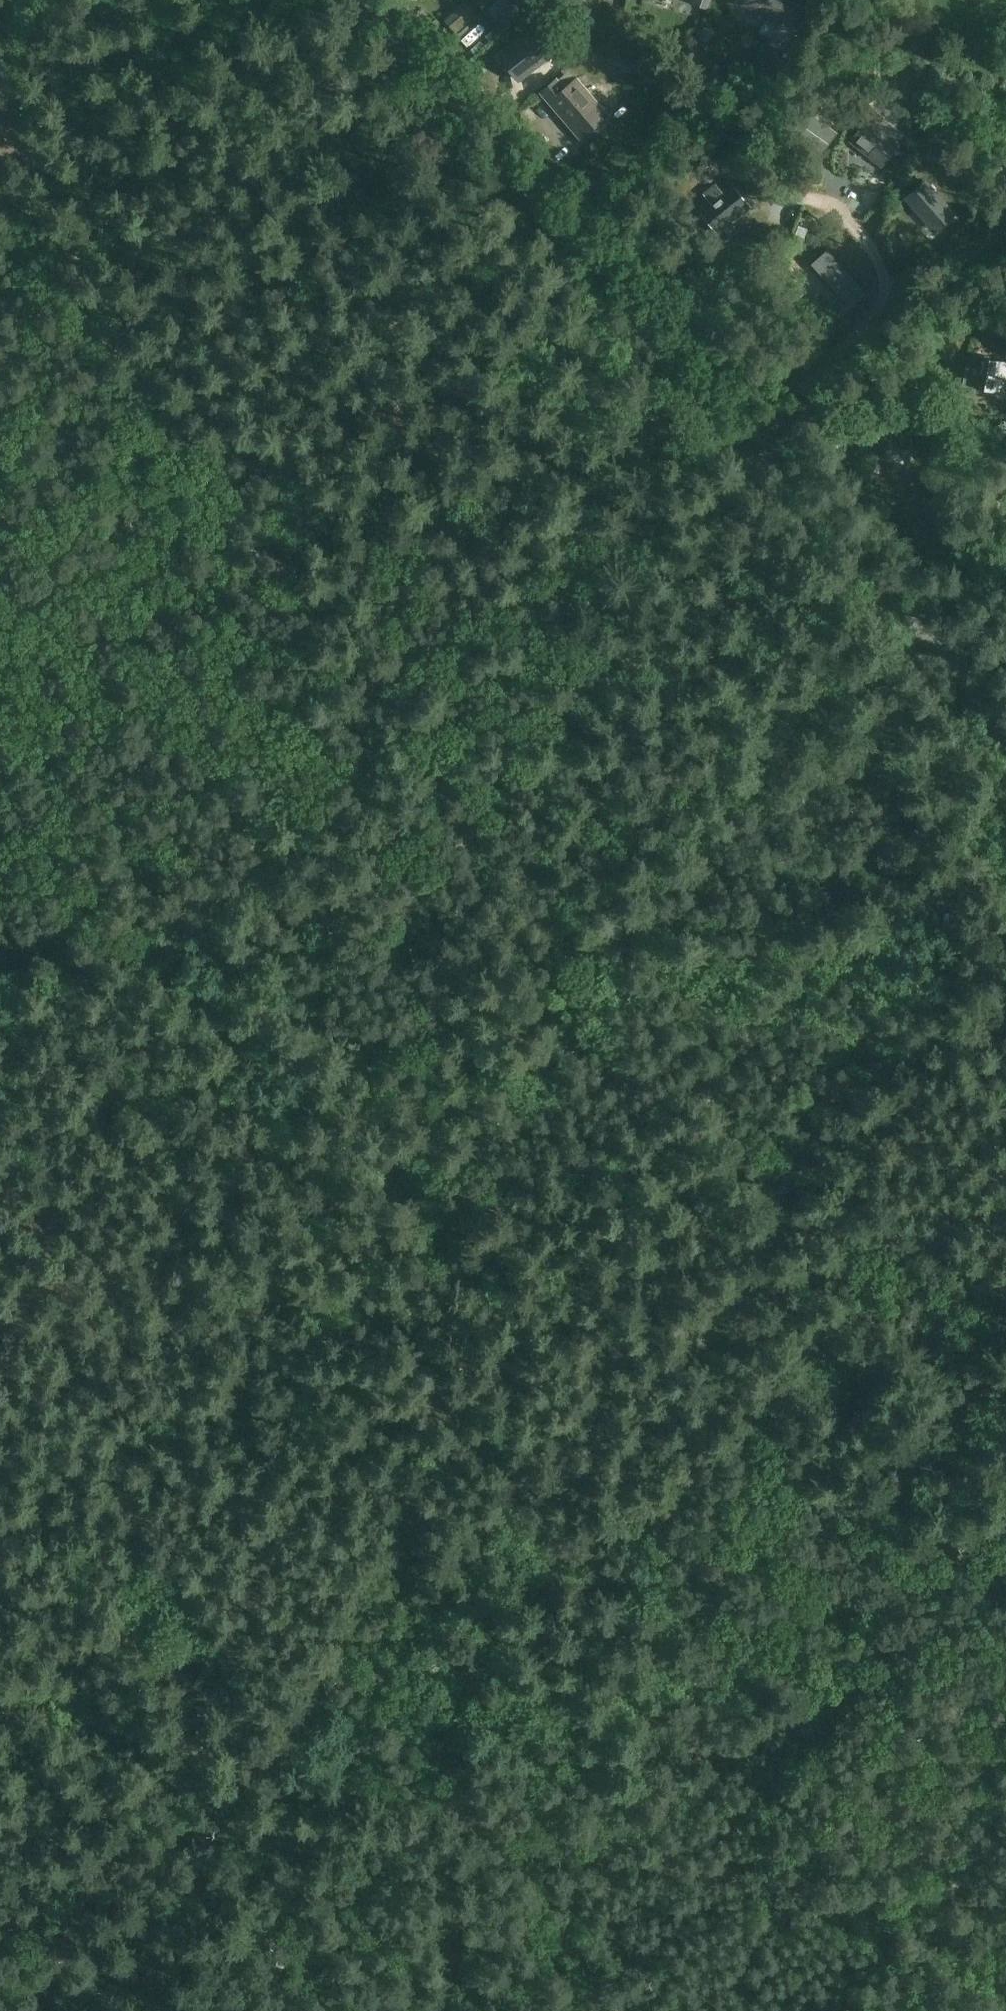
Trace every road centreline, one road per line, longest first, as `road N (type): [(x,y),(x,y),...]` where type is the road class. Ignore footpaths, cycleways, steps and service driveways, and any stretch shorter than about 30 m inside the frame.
road 1 (unclassified): [(1005,727),(367,0)]

